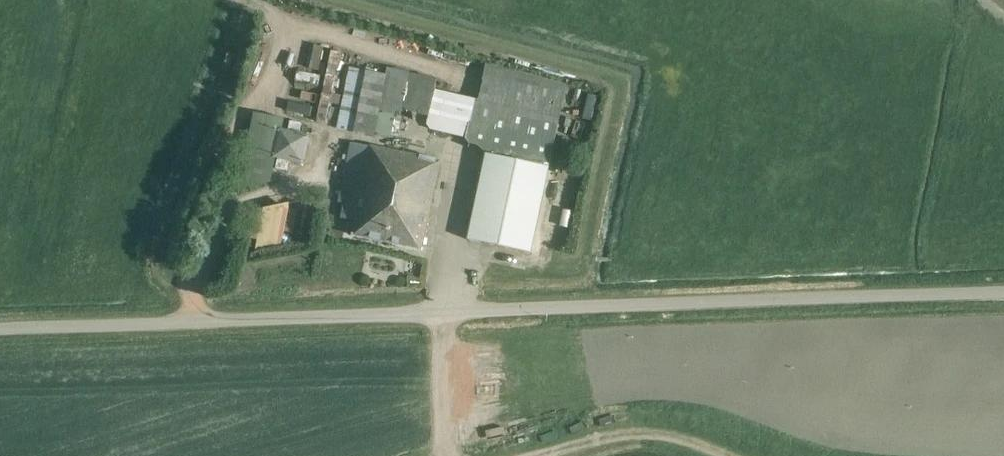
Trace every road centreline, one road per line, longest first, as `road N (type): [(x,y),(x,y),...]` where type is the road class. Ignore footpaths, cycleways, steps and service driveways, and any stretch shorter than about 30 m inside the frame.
road 1 (unclassified): [(1003,292),(0,329)]
road 2 (track): [(725,455),(648,435),(537,455)]
road 3 (track): [(445,455),(440,314)]

